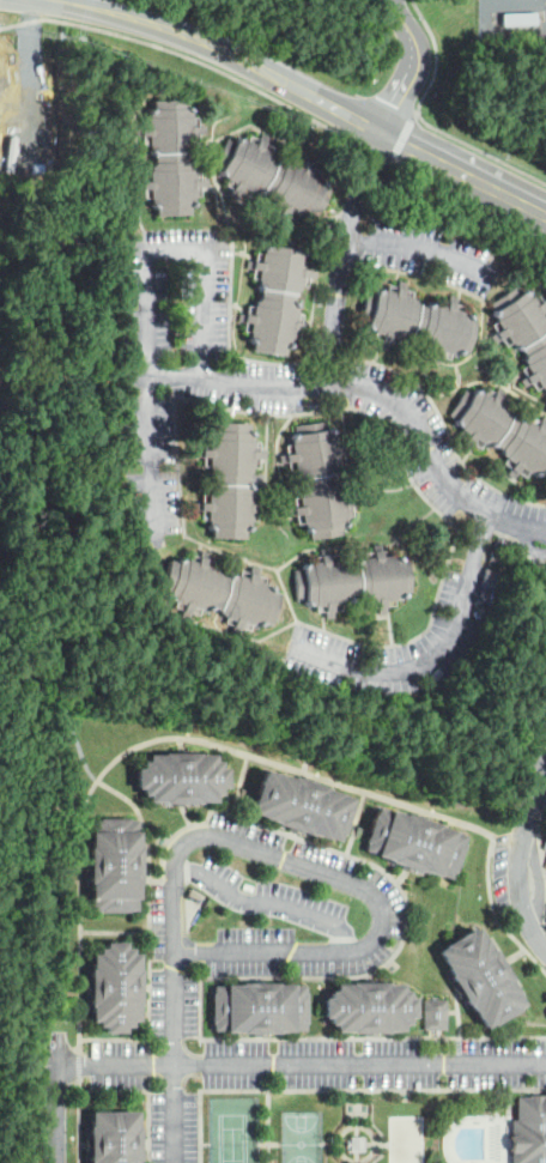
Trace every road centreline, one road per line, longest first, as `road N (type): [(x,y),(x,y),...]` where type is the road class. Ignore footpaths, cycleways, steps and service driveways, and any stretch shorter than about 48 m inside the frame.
road 1 (residential): [(175,951),(364,947),(381,931),(382,908),(352,882),(204,834),(183,843),(175,859),(175,951)]
road 2 (residential): [(545,1060),(81,1064),(66,1071)]
road 3 (secondary): [(67,0),(170,28),(287,83)]
road 4 (residential): [(545,753),(518,858),(522,905),(545,951)]
road 5 (residential): [(176,1037),(175,1162)]

